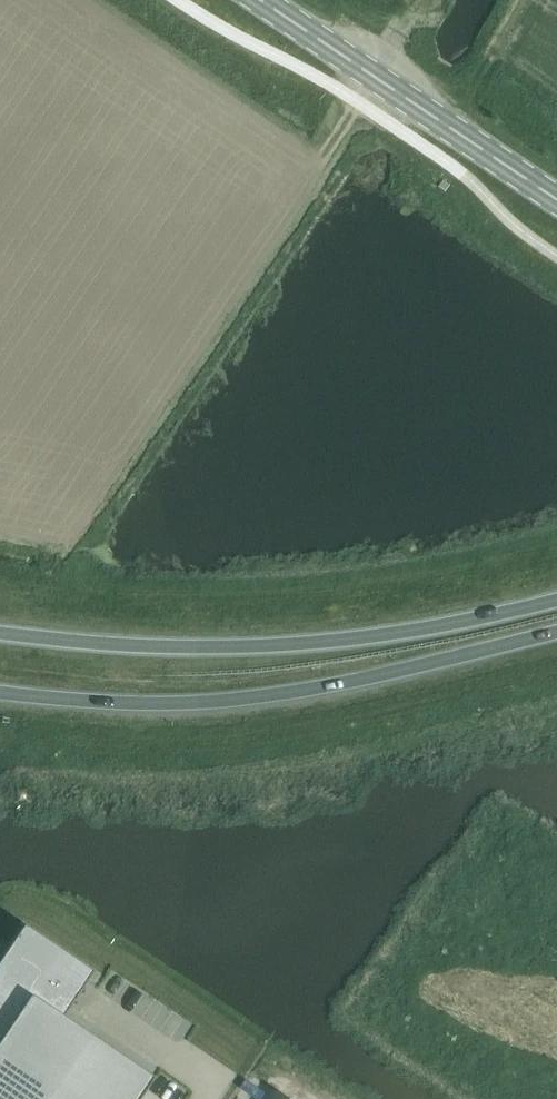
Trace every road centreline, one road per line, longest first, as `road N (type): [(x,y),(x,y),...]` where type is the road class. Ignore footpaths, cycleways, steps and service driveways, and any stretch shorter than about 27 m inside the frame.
road 1 (trunk): [(0,690),(93,700),(238,698),(556,631)]
road 2 (trunk): [(556,600),(438,626),(280,644),(123,644),(0,632)]
road 3 (primary): [(556,199),(261,0)]

